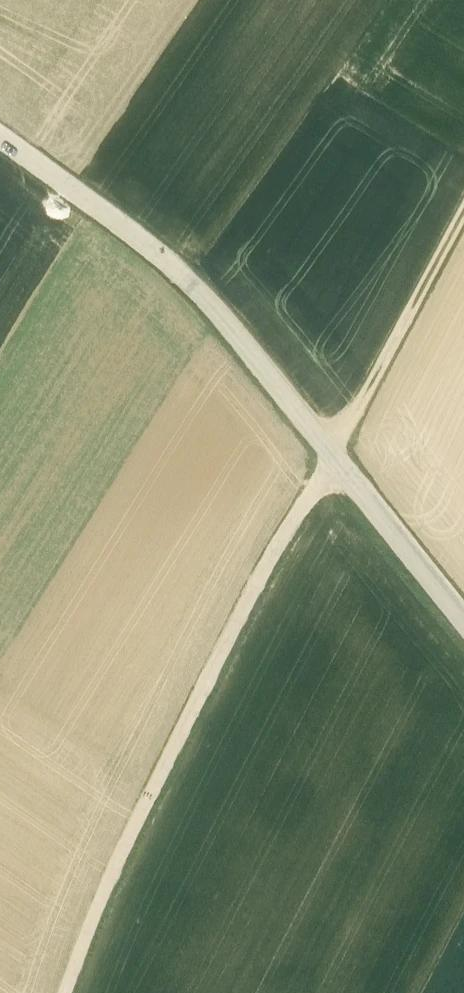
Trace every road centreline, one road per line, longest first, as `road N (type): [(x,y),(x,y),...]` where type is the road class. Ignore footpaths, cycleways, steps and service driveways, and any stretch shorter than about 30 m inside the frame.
road 1 (track): [(463,209),(223,650),(66,992)]
road 2 (tertiary): [(0,136),(131,230),(217,308),(333,458)]
road 3 (tertiary): [(463,619),(333,458)]

